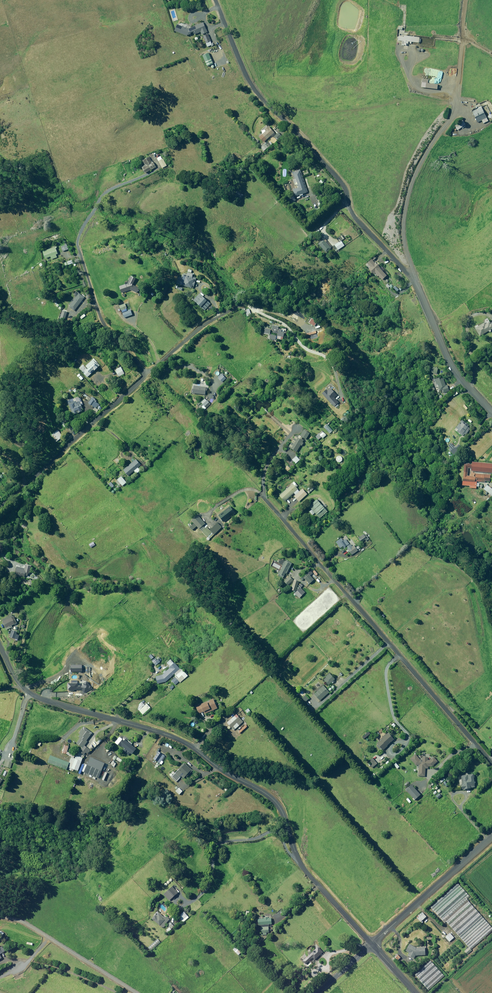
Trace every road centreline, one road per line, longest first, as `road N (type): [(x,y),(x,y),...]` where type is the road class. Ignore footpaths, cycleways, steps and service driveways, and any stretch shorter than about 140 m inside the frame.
road 1 (unclassified): [(491,412),(449,361),(410,275),(355,220),(339,181),(252,88),(214,0)]
road 2 (unclassified): [(372,944),(302,868),(272,797),(163,732),(32,695),(0,652)]
road 3 (unclassified): [(491,762),(262,495)]
road 4 (unclassified): [(0,505),(145,373)]
road 5 (unclassified): [(372,944),(491,835)]
road 6 (residential): [(145,373),(101,321),(77,250)]

